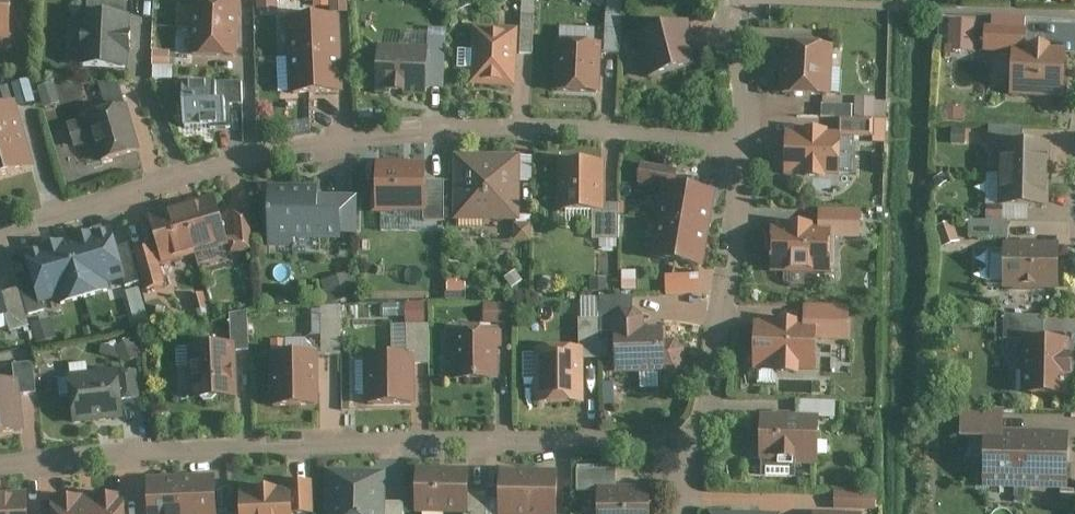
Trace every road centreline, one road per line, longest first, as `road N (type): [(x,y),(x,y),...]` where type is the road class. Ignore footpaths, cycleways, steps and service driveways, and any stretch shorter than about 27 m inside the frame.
road 1 (residential): [(0,226),(290,147),(374,135),(529,128),(745,147)]
road 2 (residential): [(0,467),(259,443),(698,445)]
road 3 (residential): [(745,147),(741,209),(698,445)]
road 4 (residential): [(728,0),(745,147)]

